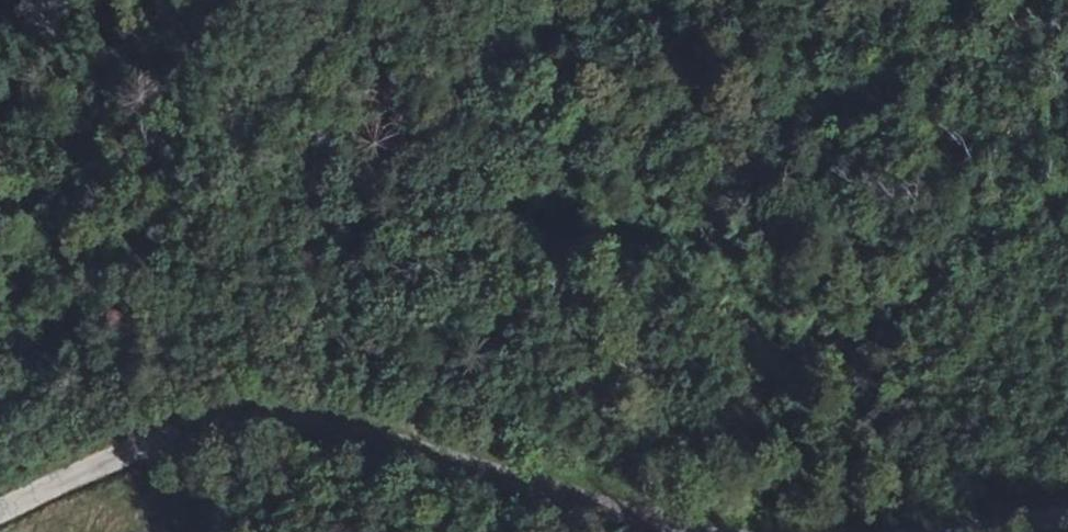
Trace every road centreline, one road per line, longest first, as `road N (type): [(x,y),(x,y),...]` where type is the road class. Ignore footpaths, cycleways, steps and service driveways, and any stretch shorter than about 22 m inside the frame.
road 1 (track): [(0,447),(221,161),(351,52),(649,236)]
road 2 (tertiary): [(0,508),(222,417),(340,425),(589,504),(708,531)]
road 3 (tertiary): [(849,531),(1008,507),(1067,508)]

